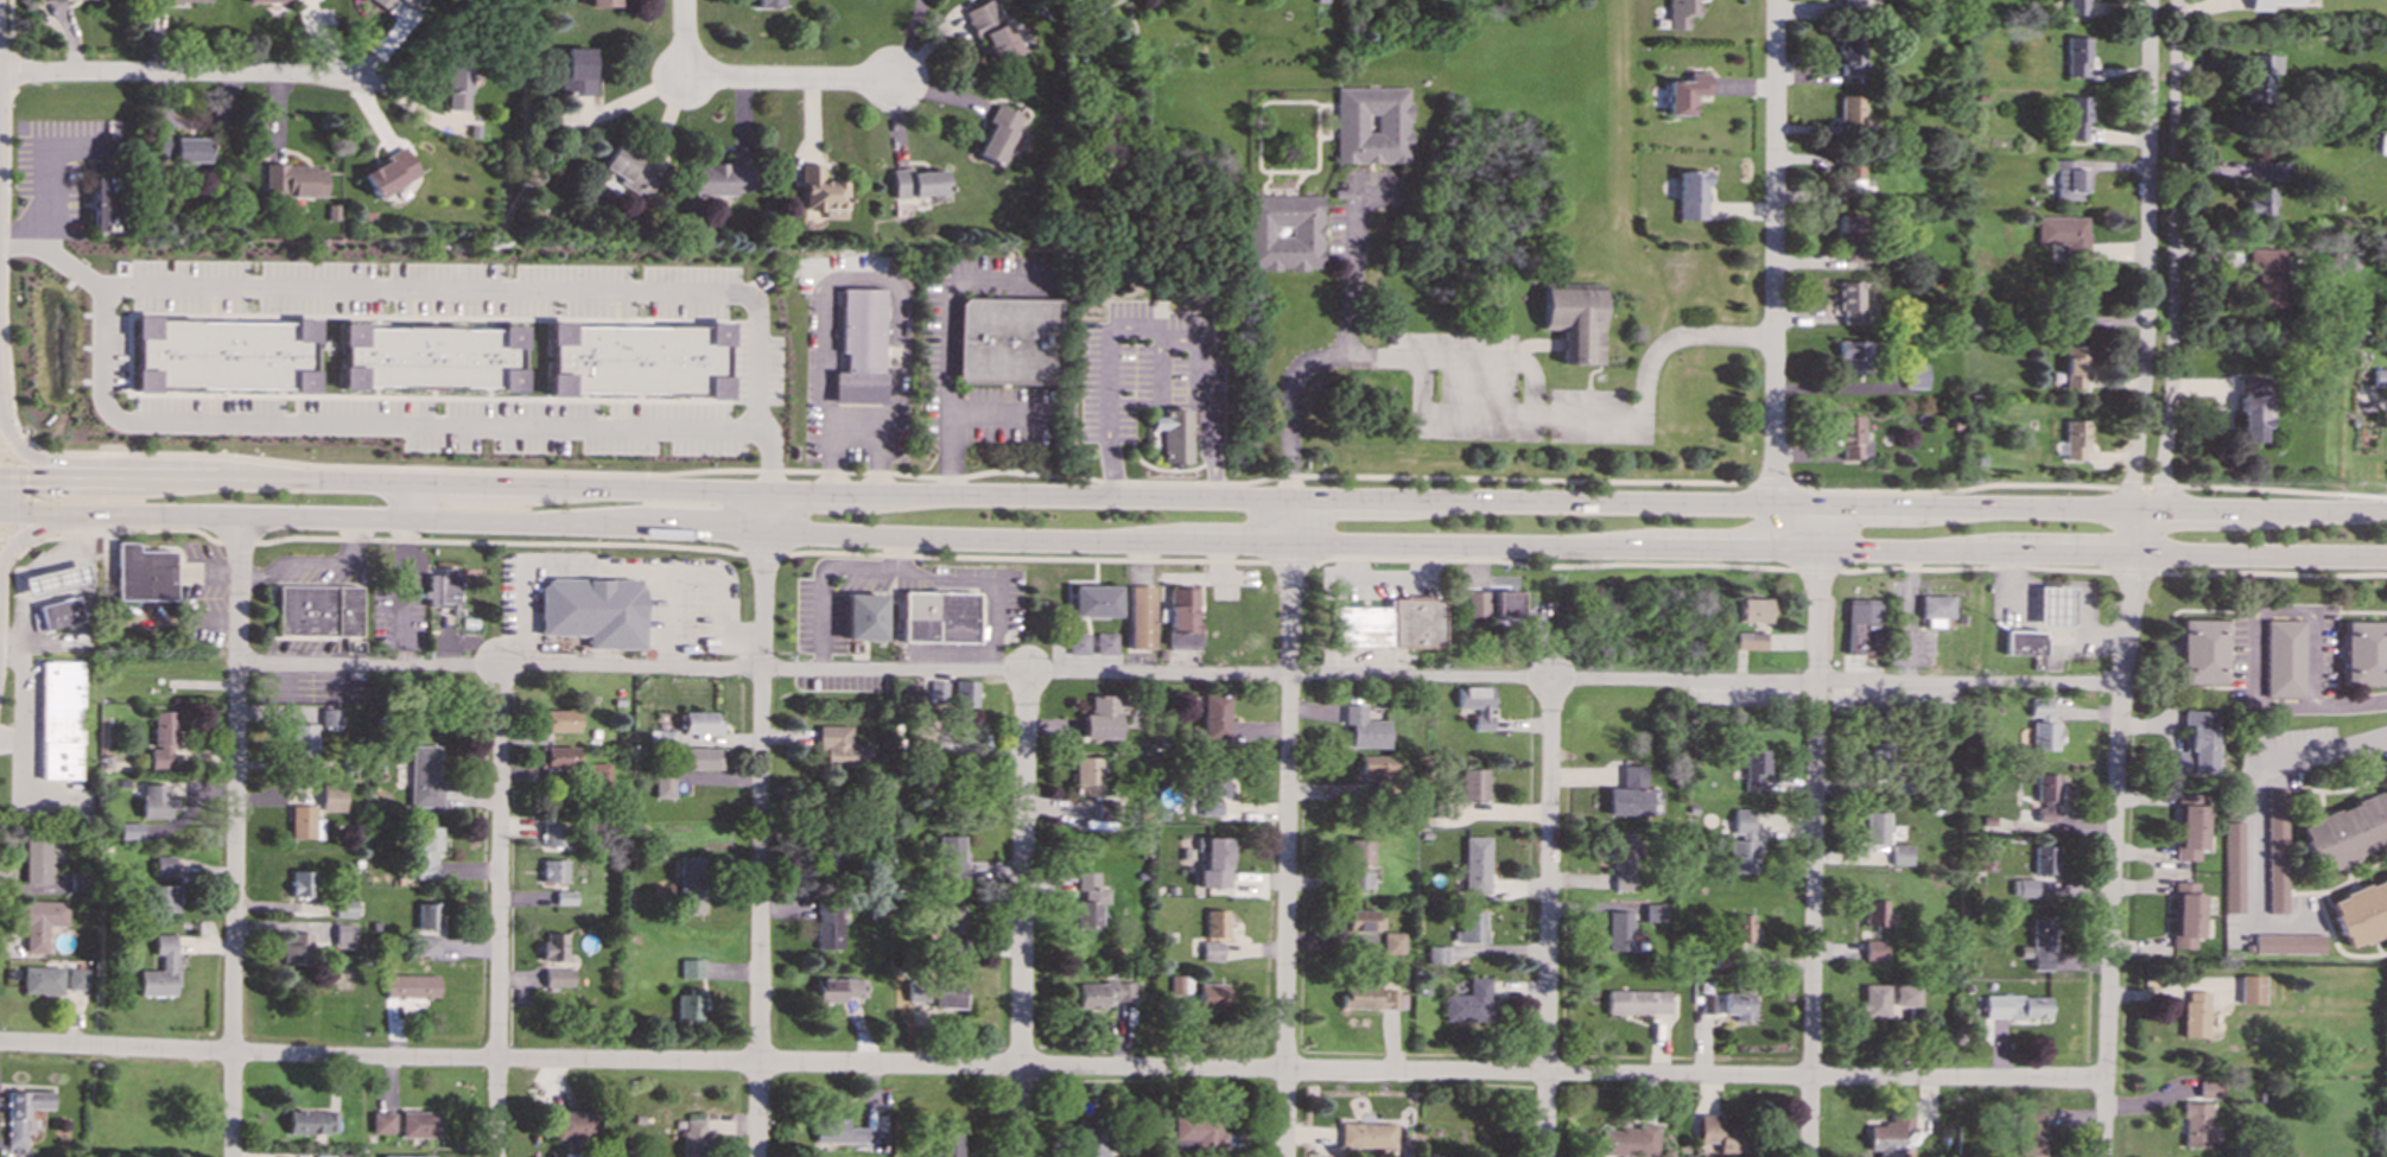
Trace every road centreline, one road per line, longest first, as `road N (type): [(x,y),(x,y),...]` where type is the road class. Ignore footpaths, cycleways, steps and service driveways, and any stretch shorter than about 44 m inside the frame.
road 1 (residential): [(2107,1080),(400,1059),(0,1043)]
road 2 (residential): [(240,516),(232,1156)]
road 3 (residential): [(766,534),(757,1156)]
road 4 (residential): [(1289,542),(1285,1156)]
road 5 (residential): [(1817,549),(1808,1156)]
road 6 (residential): [(2135,553),(2120,686),(2103,1156)]
road 7 (residential): [(2149,0),(2146,337),(2128,507)]
road 8 (residential): [(2156,507),(2171,387),(2175,0)]
road 9 (residential): [(1776,504),(1776,0)]
road 10 (residential): [(501,666),(495,1156)]
road 11 (residential): [(1026,673),(1020,1156)]
road 12 (residential): [(1551,681),(1545,1156)]
road 13 (primary): [(1818,506),(1396,501)]
road 14 (primary): [(0,515),(408,522)]
road 15 (primary): [(1289,542),(1653,547)]
road 16 (residential): [(358,75),(0,72)]
road 17 (primary): [(1289,500),(963,497)]
road 18 (primary): [(2135,553),(2386,559)]
road 19 (primary): [(766,491),(515,485)]
road 20 (primary): [(946,538),(1183,541)]
road 21 (primary): [(408,522),(641,529)]
road 22 (primary): [(2128,507),(1910,506)]
road 23 (residential): [(684,78),(894,80)]
road 24 (primary): [(408,484),(218,479)]
road 25 (primary): [(1817,549),(2006,552)]
road 26 (primary): [(766,534),(946,538)]
road 27 (primary): [(2386,512),(2243,509)]
road 28 (primary): [(2006,552),(2135,553)]
road 29 (primary): [(641,529),(766,534)]
road 30 (primary): [(1653,547),(1776,549)]

